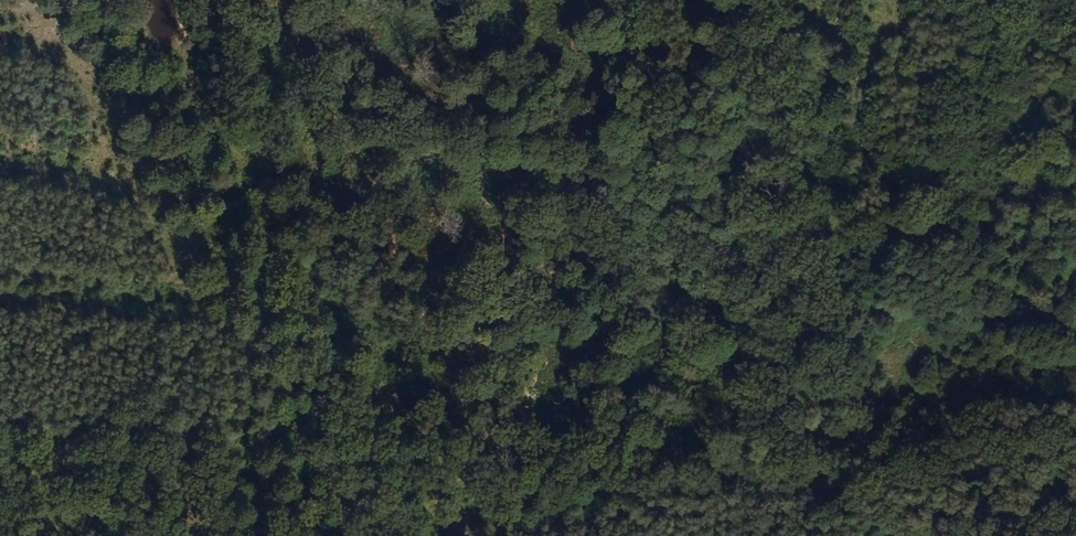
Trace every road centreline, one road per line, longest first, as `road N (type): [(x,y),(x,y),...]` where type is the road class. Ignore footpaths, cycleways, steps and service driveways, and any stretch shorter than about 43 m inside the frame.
road 1 (track): [(126,199),(280,0)]

